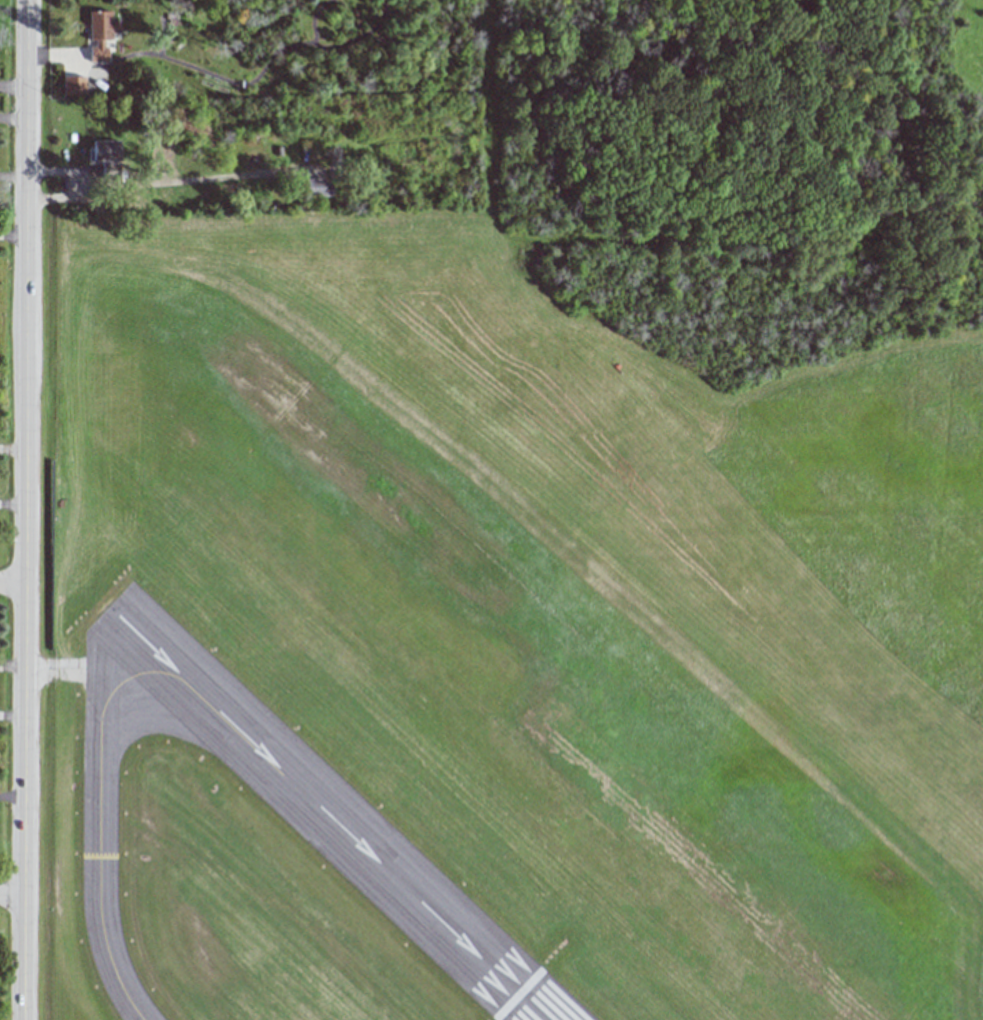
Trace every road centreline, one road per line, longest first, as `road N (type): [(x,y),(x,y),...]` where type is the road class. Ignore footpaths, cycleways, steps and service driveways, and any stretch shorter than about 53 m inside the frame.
road 1 (tertiary): [(26,1019),(23,0)]

